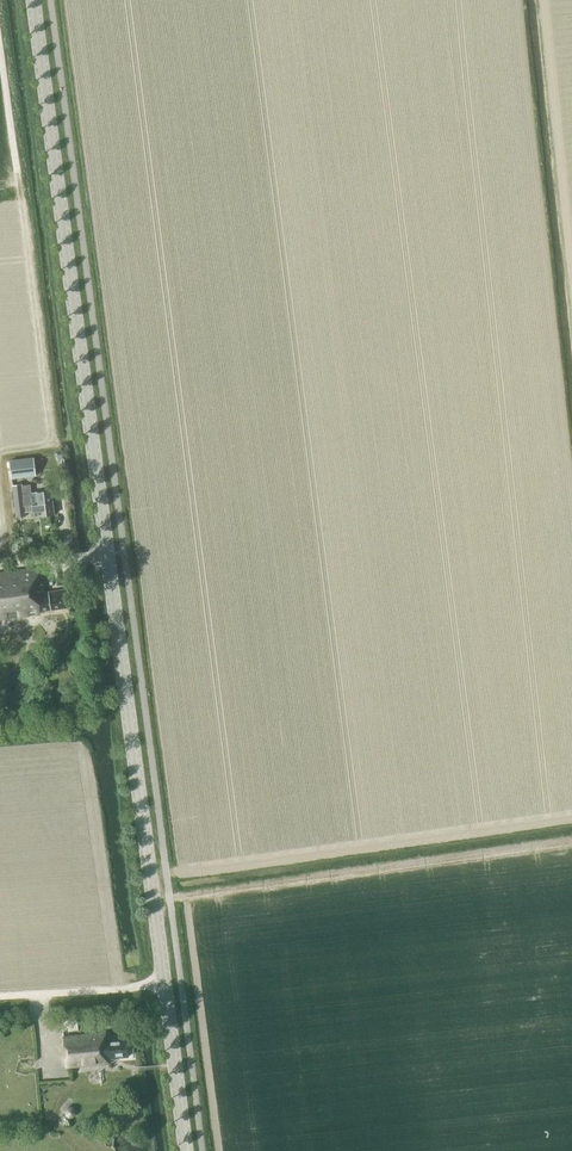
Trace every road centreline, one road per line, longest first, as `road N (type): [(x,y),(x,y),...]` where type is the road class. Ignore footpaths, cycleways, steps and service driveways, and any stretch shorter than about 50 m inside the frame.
road 1 (tertiary): [(186,1150),(33,0)]
road 2 (track): [(571,840),(153,899)]

